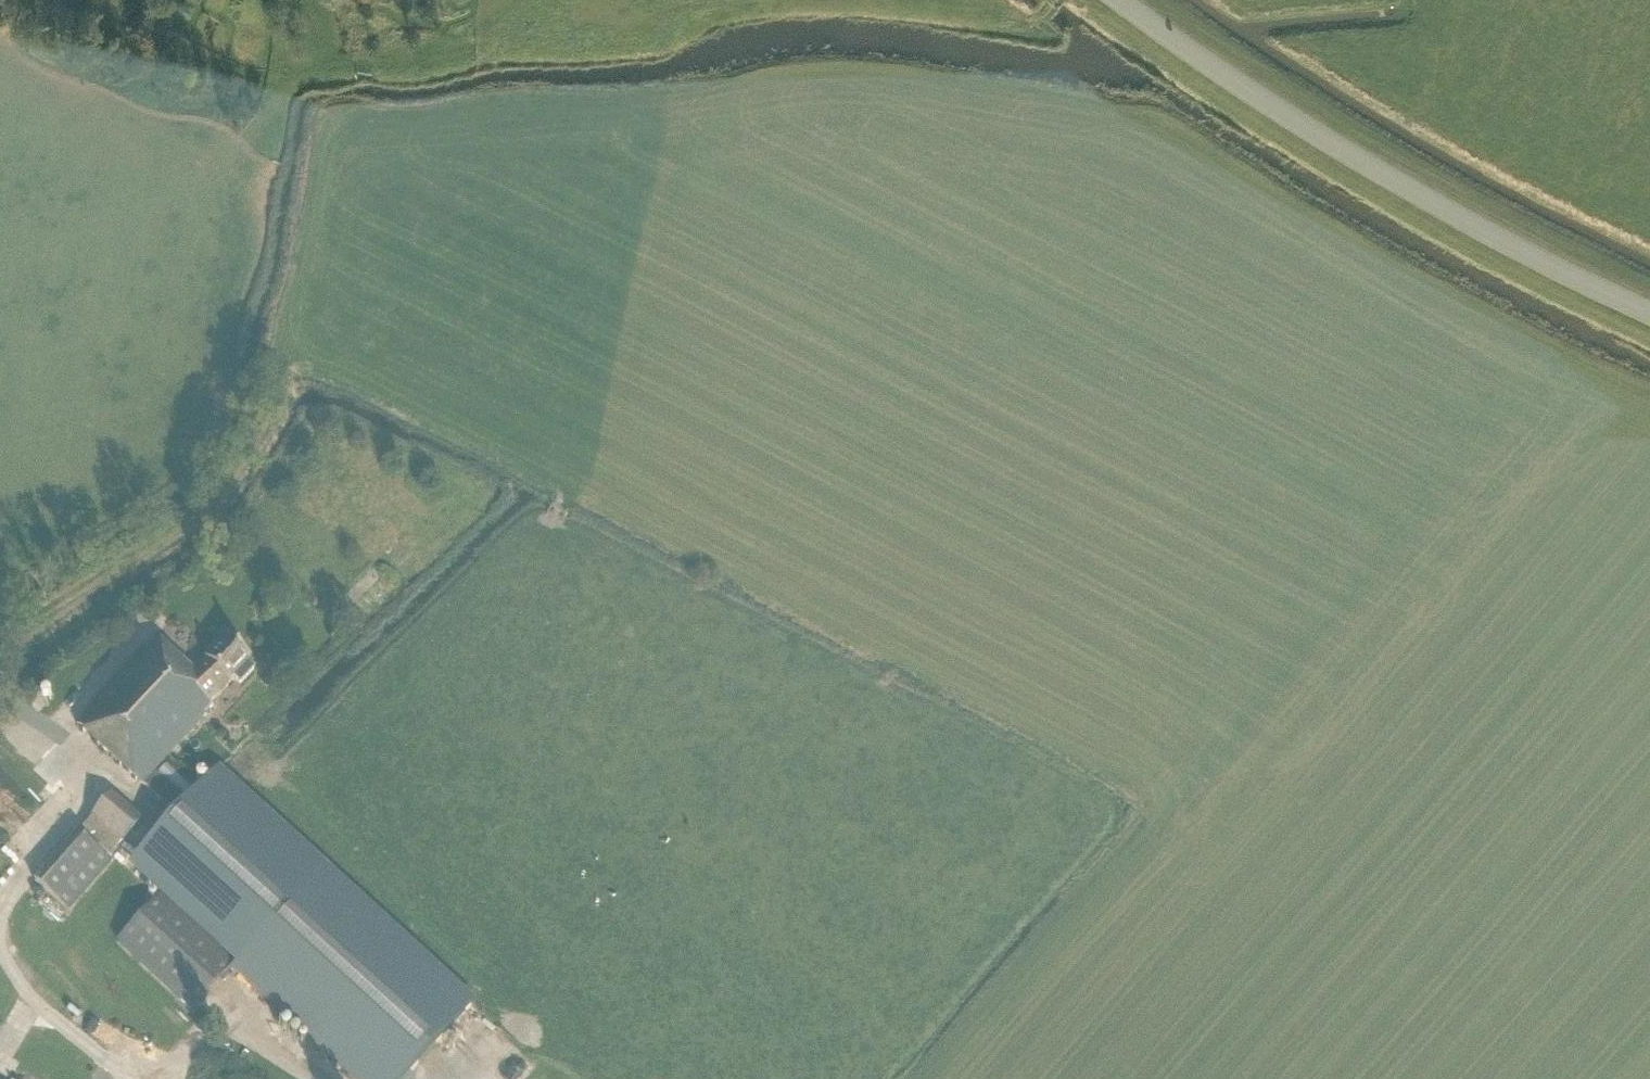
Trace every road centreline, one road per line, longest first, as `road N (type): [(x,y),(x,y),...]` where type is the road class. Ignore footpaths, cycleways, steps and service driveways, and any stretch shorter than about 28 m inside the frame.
road 1 (tertiary): [(1649,310),(1377,168),(1125,0)]

